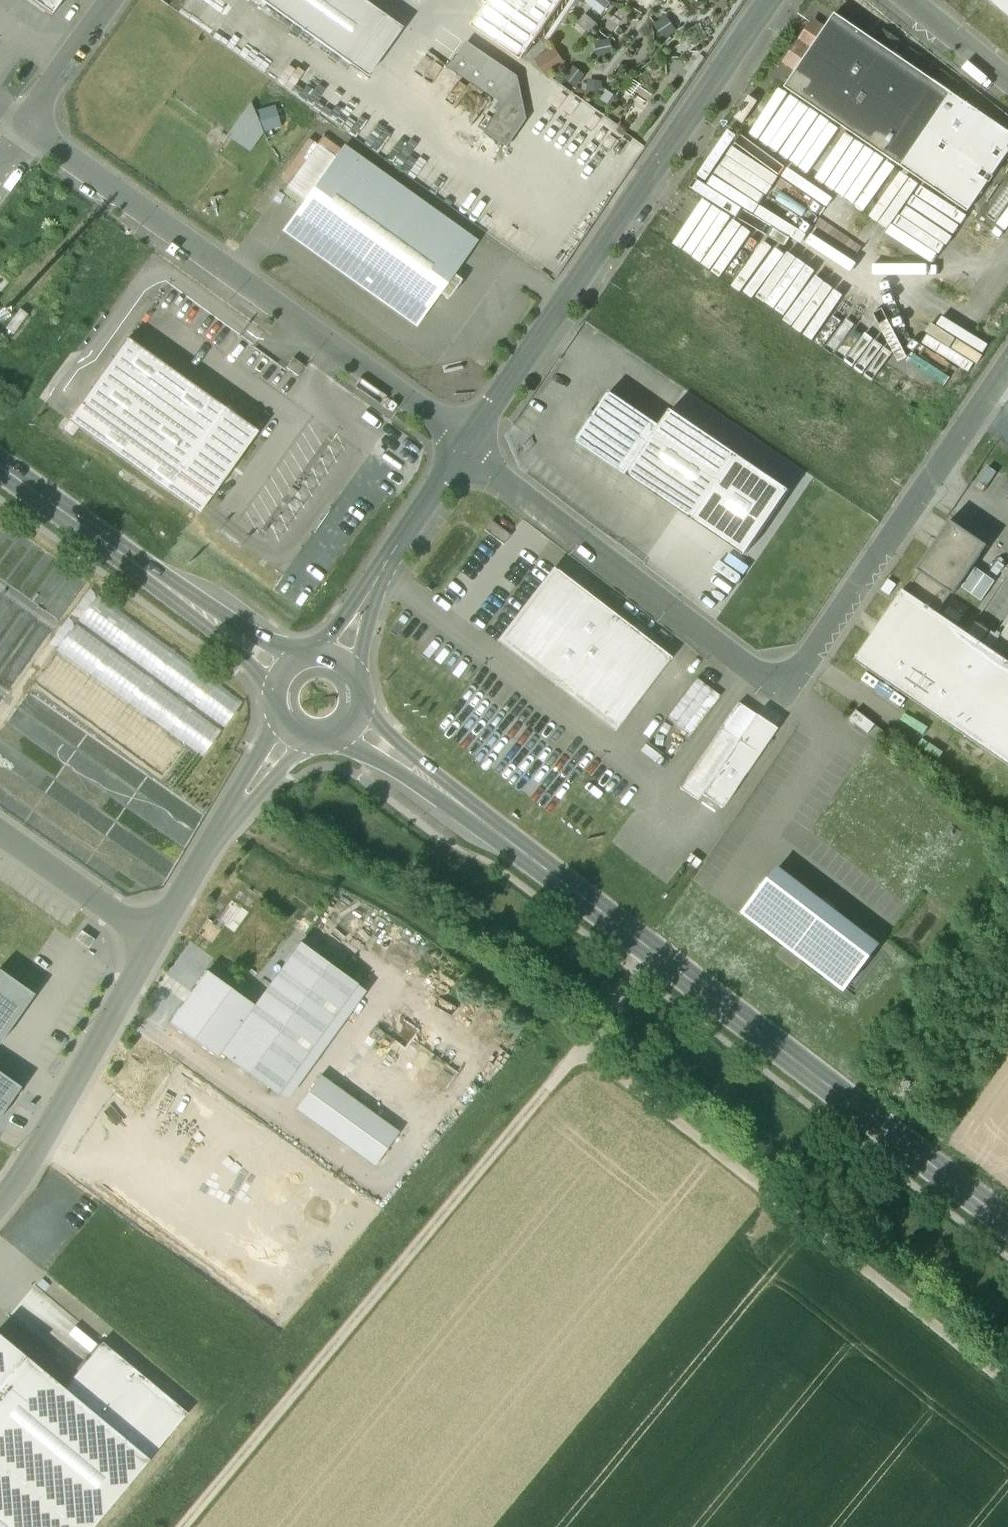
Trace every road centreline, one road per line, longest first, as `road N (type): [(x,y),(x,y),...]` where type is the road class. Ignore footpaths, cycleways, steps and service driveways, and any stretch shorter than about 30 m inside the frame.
road 1 (secondary): [(1007,1225),(422,778)]
road 2 (residential): [(112,0),(31,116),(32,127),(461,447)]
road 3 (track): [(185,1526),(581,1045)]
road 4 (track): [(581,1045),(1007,1387)]
road 5 (unclassified): [(759,0),(461,447)]
road 6 (track): [(225,819),(387,901),(581,1045)]
road 7 (unclassified): [(797,676),(768,682),(461,447)]
road 8 (residential): [(1007,368),(797,676)]
road 9 (residential): [(0,1202),(67,1108),(119,1007)]
road 10 (secondary): [(181,599),(0,467)]
road 11 (residential): [(152,939),(0,834)]
road 12 (unclassified): [(461,447),(368,593)]
road 13 (residential): [(225,819),(152,939)]
road 14 (secondary): [(293,670),(217,614),(181,599)]
road 15 (secondary): [(181,599),(204,625),(284,682)]
road 16 (residential): [(910,0),(1007,77)]

